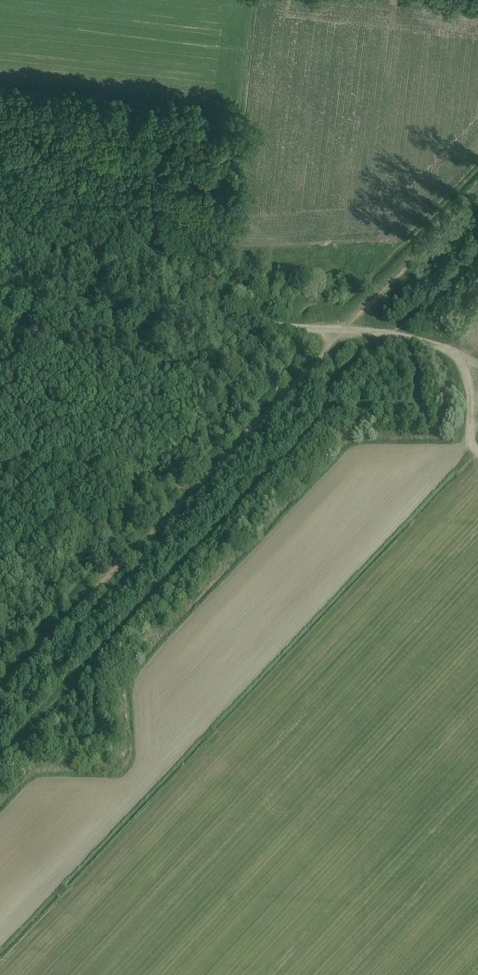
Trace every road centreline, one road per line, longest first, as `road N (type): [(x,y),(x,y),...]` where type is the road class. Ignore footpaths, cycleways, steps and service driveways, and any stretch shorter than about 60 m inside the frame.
road 1 (track): [(0,290),(426,340),(477,365)]

